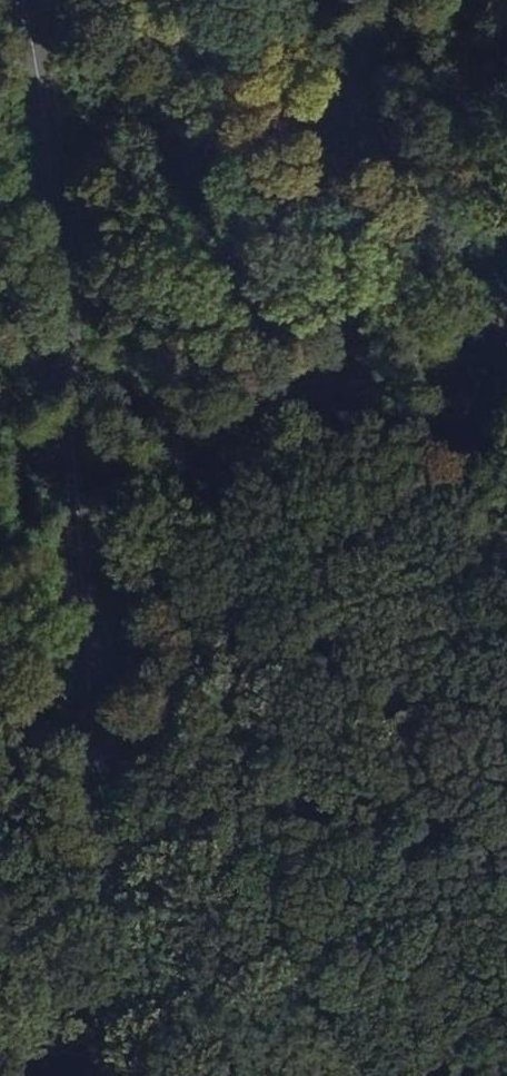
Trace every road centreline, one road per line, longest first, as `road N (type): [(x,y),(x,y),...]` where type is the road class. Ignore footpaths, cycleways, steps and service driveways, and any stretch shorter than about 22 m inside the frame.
road 1 (tertiary): [(0,321),(52,981),(74,1075)]
road 2 (track): [(0,129),(60,109),(217,158),(265,187),(338,245),(437,350),(506,440)]
road 3 (track): [(506,669),(414,806),(350,930),(305,1022),(306,1075)]

